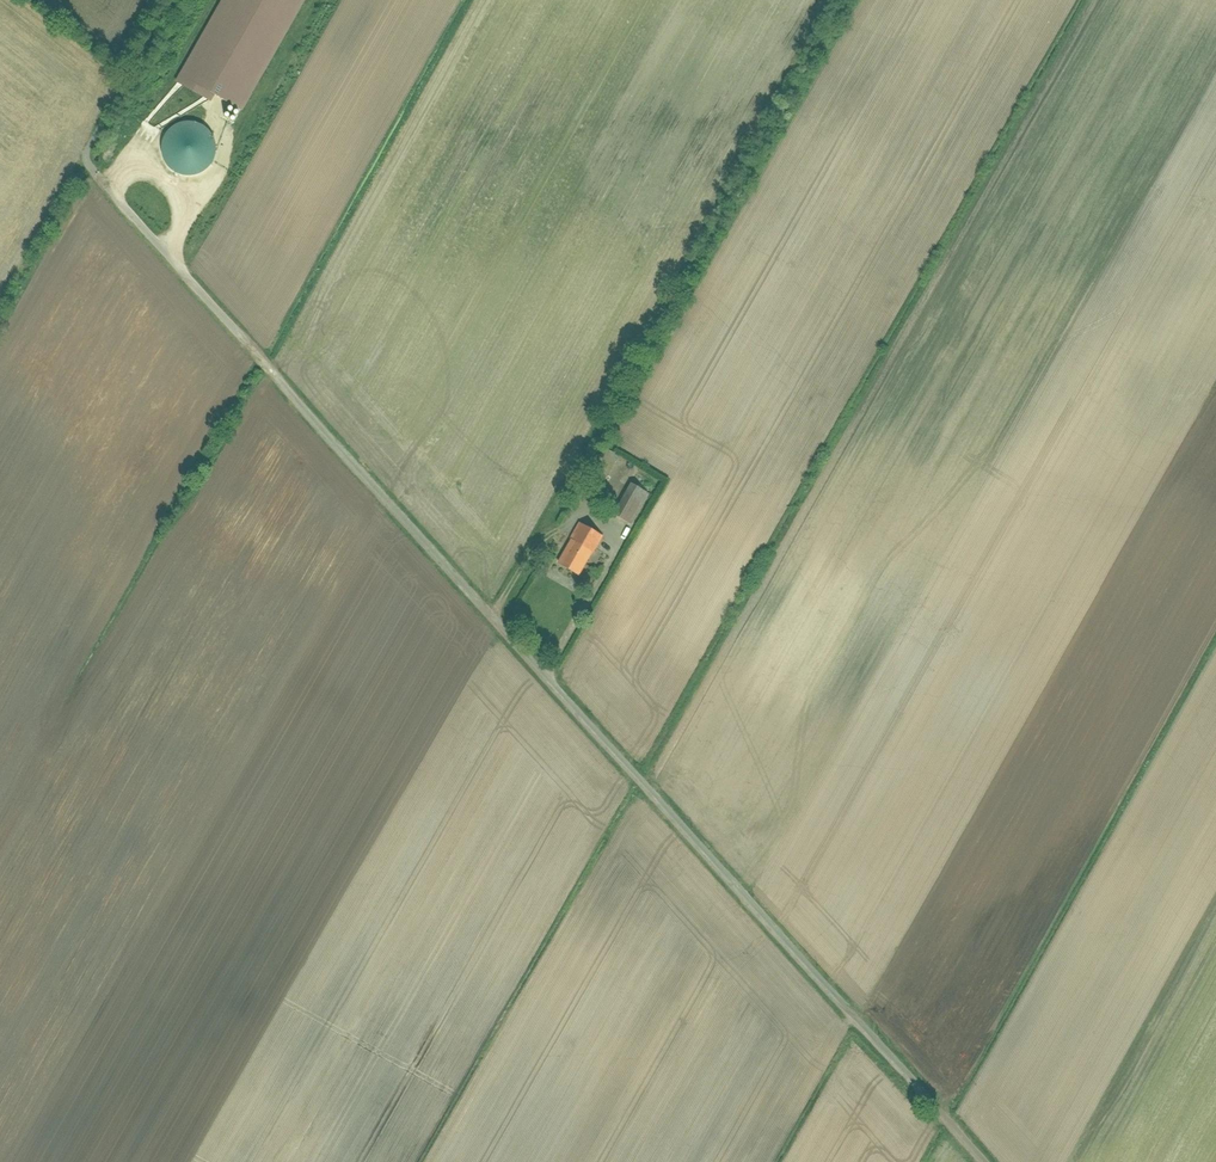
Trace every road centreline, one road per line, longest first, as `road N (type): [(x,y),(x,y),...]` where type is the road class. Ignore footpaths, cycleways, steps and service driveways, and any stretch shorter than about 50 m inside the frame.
road 1 (unclassified): [(984,1161),(86,164)]

